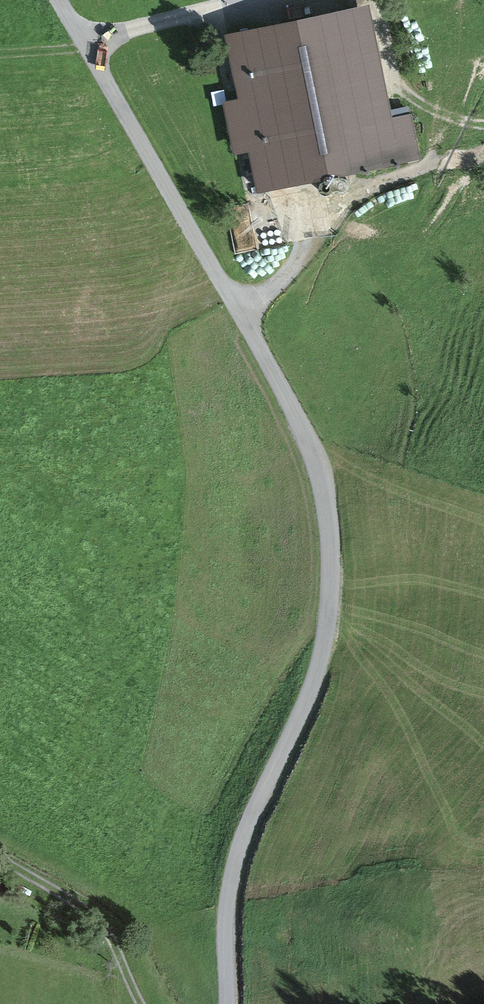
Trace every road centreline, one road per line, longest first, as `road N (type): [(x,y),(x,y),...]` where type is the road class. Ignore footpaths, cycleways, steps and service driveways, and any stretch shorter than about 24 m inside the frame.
road 1 (residential): [(62,0),(241,307),(312,453),(330,523),(331,599),(318,670),(231,879),(227,1003)]
road 2 (track): [(241,307),(295,268),(316,217),(375,183),(483,158)]
road 3 (track): [(90,49),(141,27),(297,0)]
road 4 (track): [(0,863),(114,949),(143,1003)]
road 5 (track): [(483,127),(421,105),(400,87),(376,4),(365,0)]

